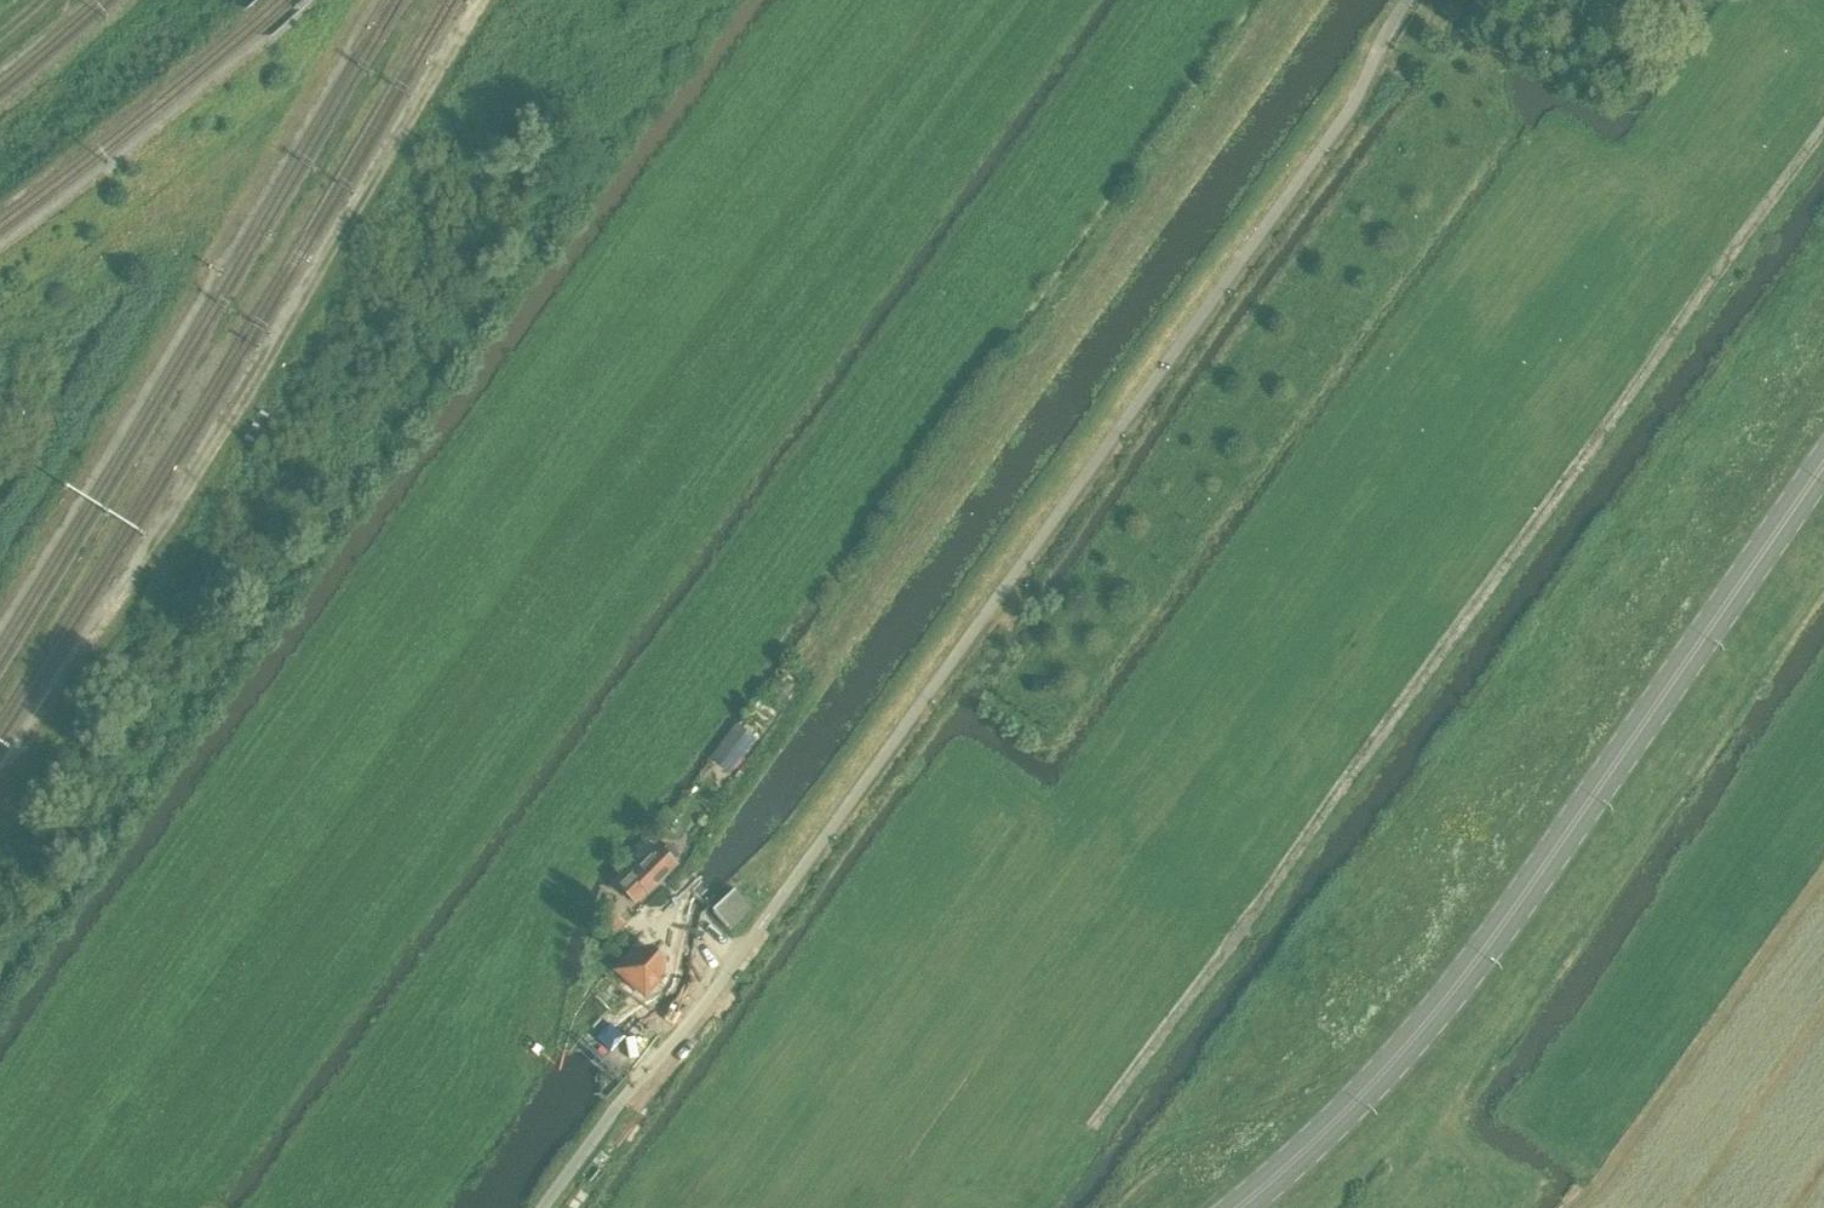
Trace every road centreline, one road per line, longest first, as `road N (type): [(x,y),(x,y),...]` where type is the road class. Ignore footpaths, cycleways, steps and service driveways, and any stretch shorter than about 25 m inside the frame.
road 1 (secondary): [(1823,464),(1472,969),(1388,1070),(1241,1207)]
road 2 (unclassified): [(543,1207),(760,928)]

